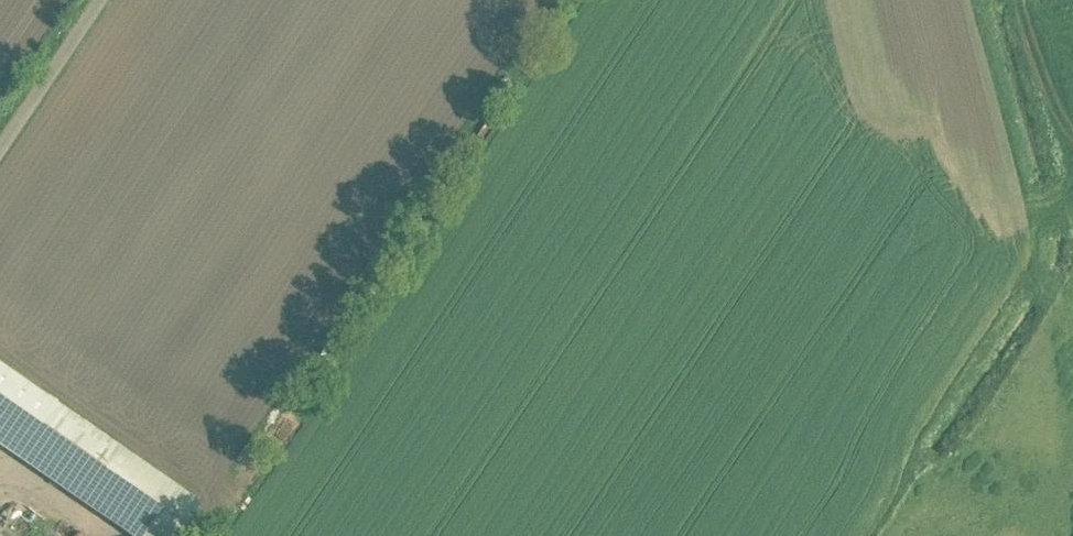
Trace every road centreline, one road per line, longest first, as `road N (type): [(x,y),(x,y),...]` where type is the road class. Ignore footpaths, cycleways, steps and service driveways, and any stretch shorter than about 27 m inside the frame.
road 1 (track): [(103,0),(0,154)]

